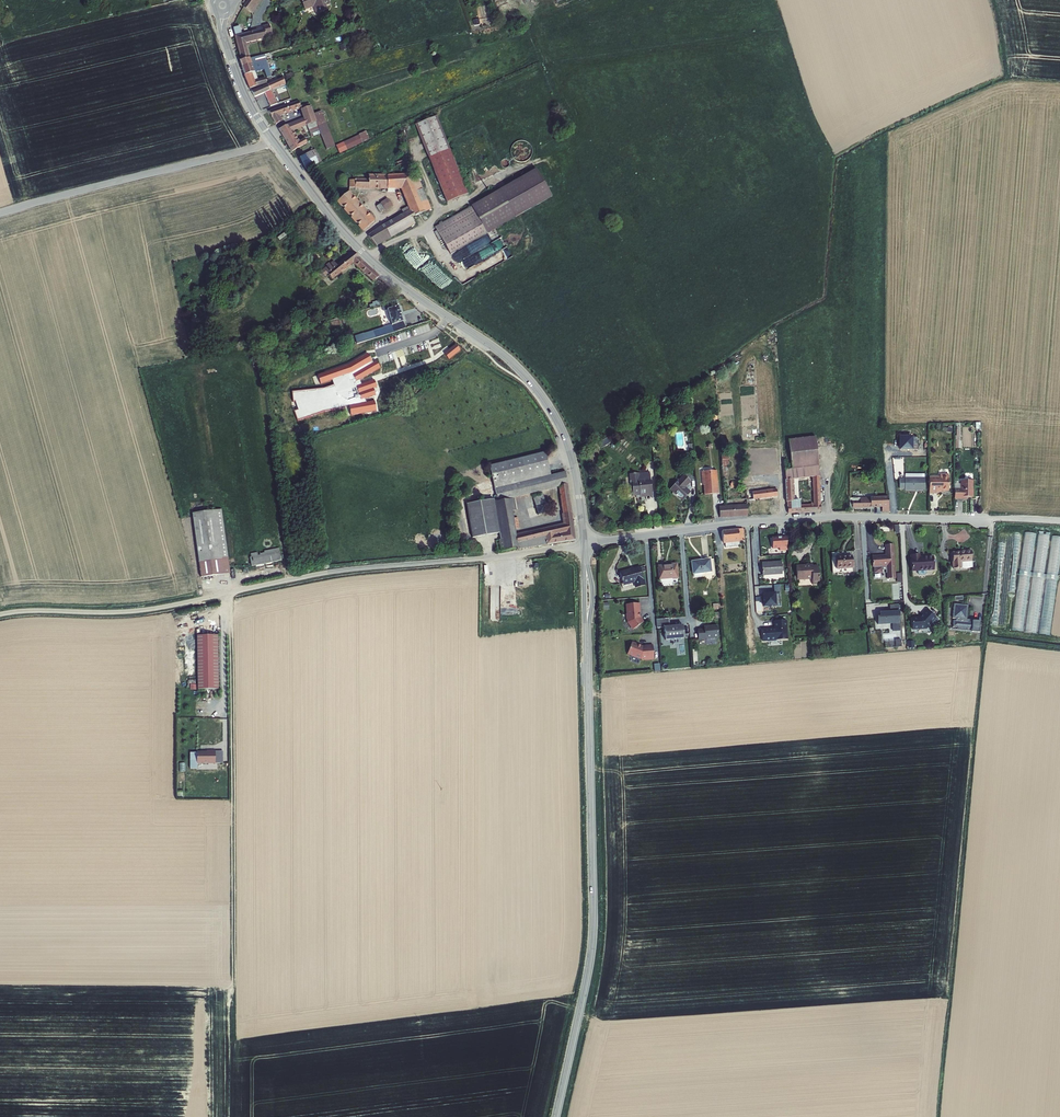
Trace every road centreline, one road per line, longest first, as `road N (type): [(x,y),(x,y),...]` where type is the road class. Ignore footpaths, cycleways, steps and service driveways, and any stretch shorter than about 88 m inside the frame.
road 1 (tertiary): [(224,34),(259,120),(345,234),(390,277),(507,358),(541,395),(570,450),(584,545)]
road 2 (track): [(584,545),(345,570),(138,611),(0,615)]
road 3 (tertiary): [(556,1116),(593,936),(587,629)]
road 4 (track): [(879,131),(836,157),(824,296),(570,450)]
road 5 (track): [(227,593),(235,1032)]
road 6 (residential): [(1007,519),(827,517),(584,545)]
road 7 (track): [(274,142),(0,212)]

